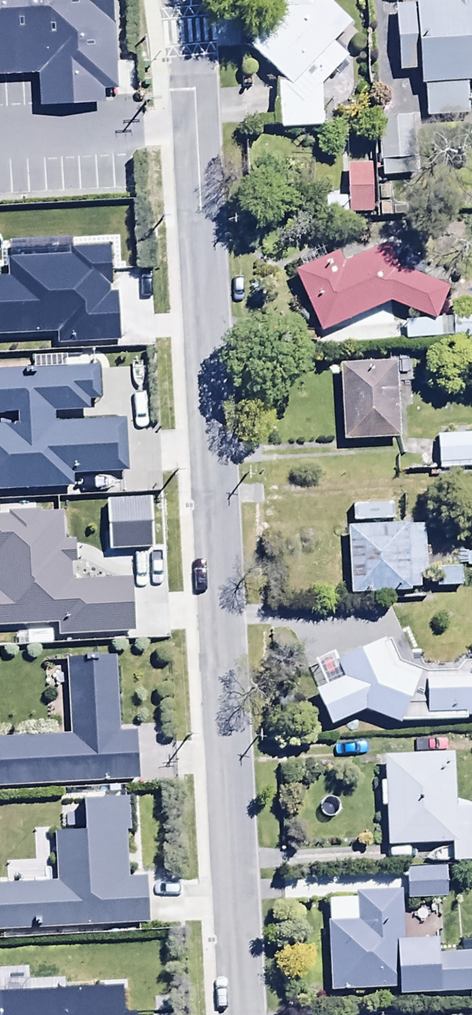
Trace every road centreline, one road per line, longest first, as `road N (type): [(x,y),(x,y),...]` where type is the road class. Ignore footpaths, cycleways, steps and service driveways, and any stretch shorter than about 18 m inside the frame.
road 1 (residential): [(194,0),(242,1014)]

